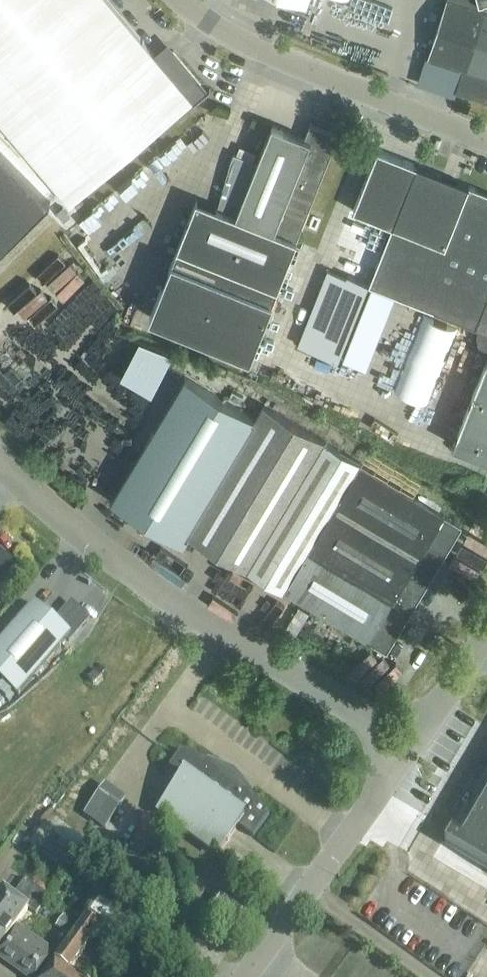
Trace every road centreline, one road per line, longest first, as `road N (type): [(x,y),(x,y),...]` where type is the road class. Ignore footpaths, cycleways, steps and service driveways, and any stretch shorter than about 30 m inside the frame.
road 1 (unclassified): [(406,743),(144,585),(0,461)]
road 2 (unclassified): [(486,145),(203,19),(185,0)]
road 3 (unclassified): [(247,976),(406,743)]
road 4 (unclassified): [(406,743),(486,639)]

